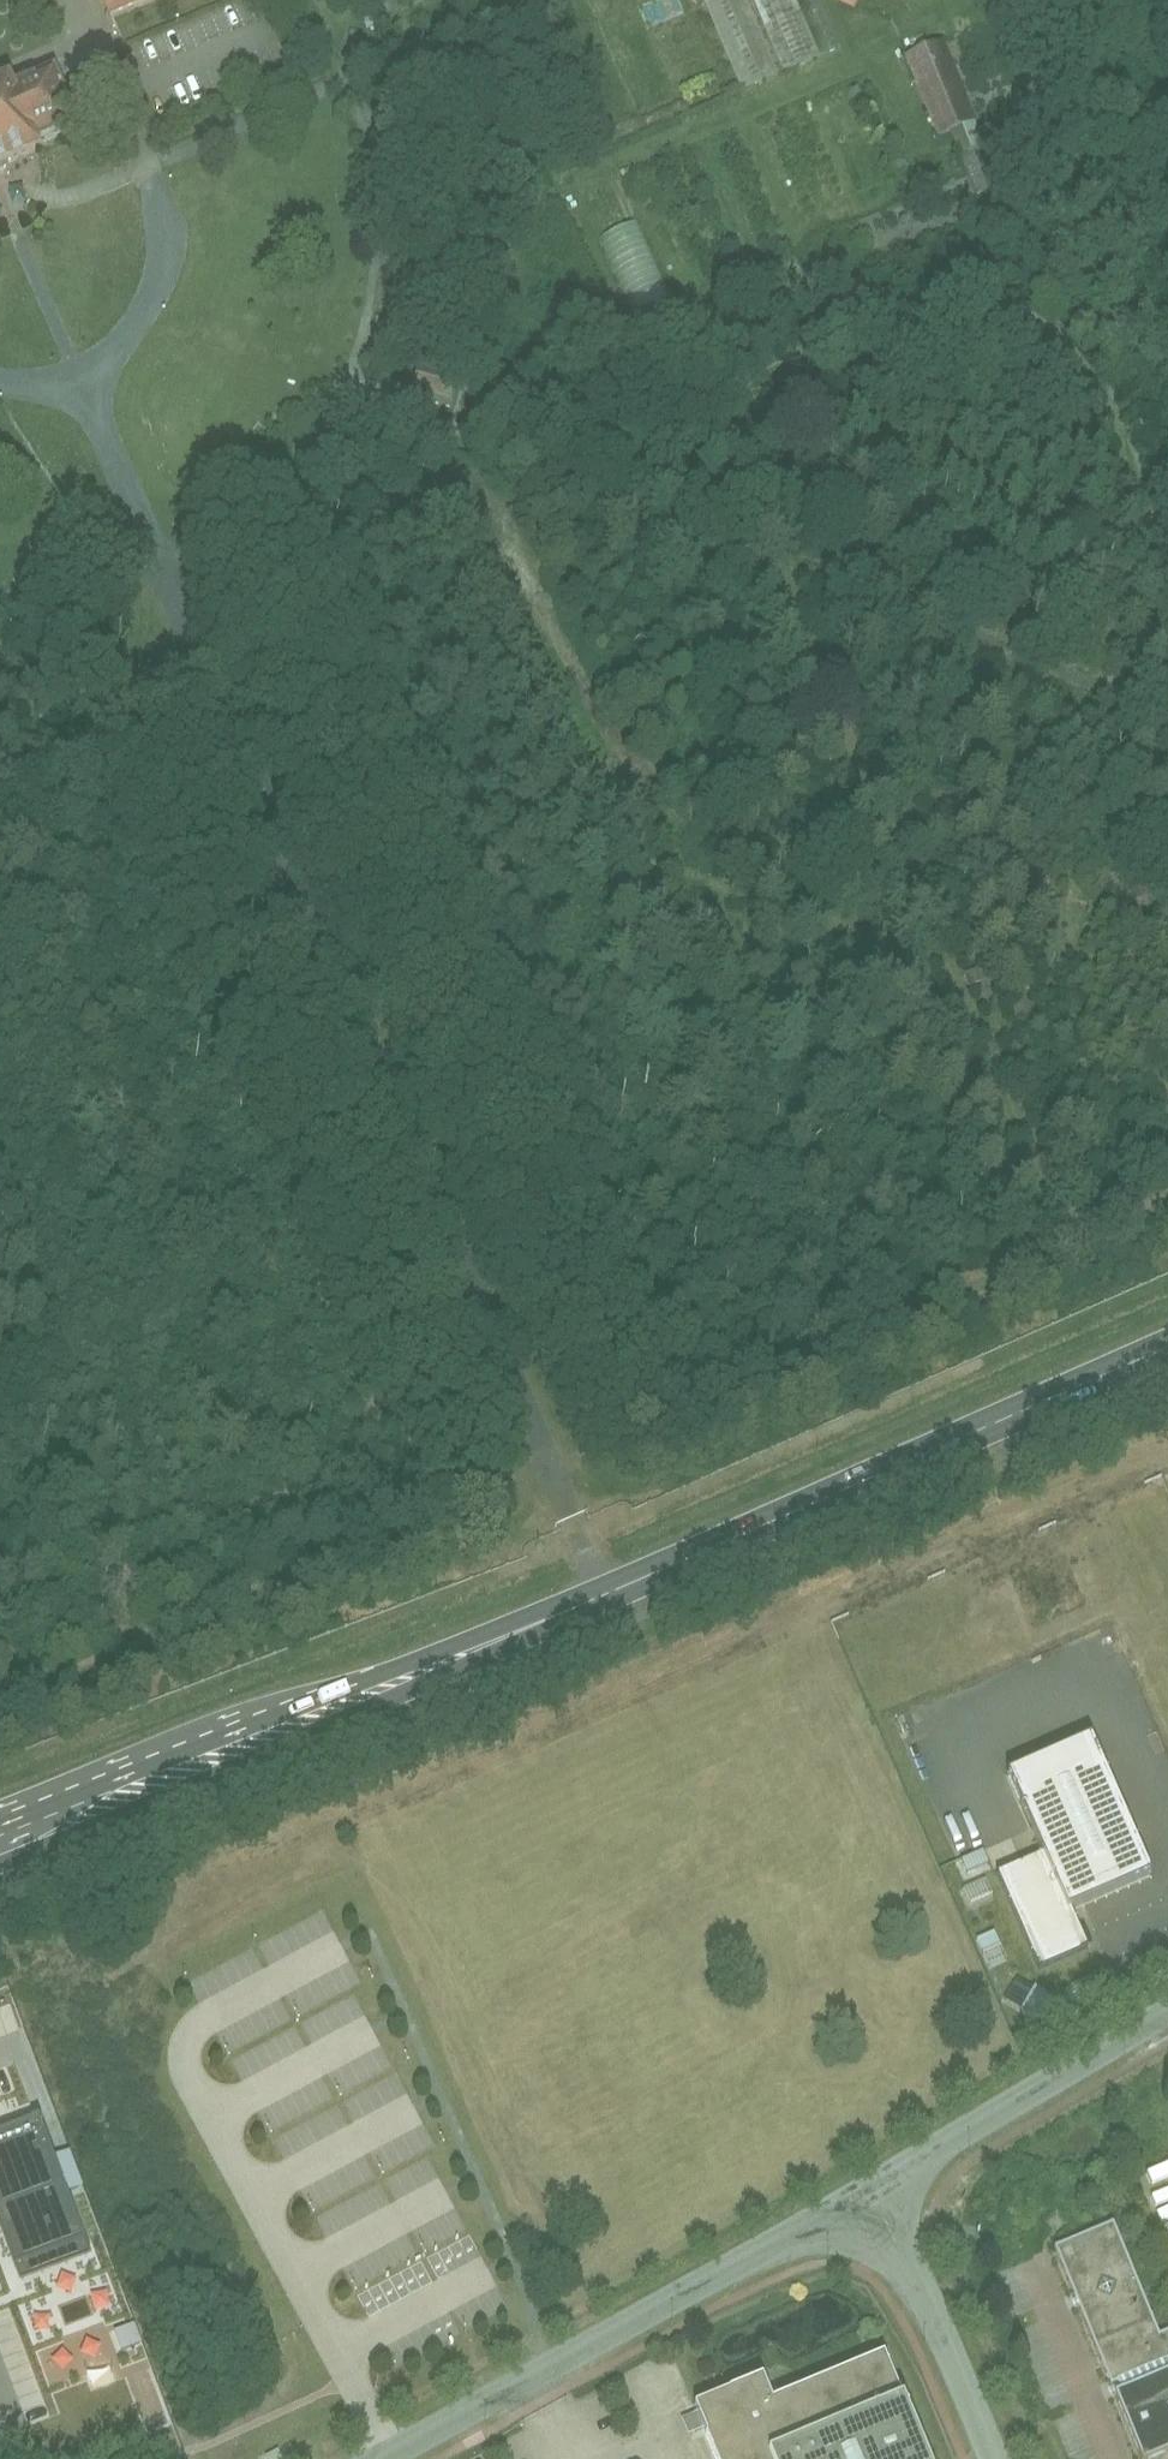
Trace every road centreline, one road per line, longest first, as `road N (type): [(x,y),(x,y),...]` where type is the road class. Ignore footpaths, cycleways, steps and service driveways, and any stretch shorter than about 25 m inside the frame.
road 1 (primary): [(1167,1352),(614,1595),(0,1847)]
road 2 (residential): [(868,2199),(394,2458)]
road 3 (residential): [(1167,2018),(868,2199)]
road 4 (residential): [(1000,2458),(868,2199)]

